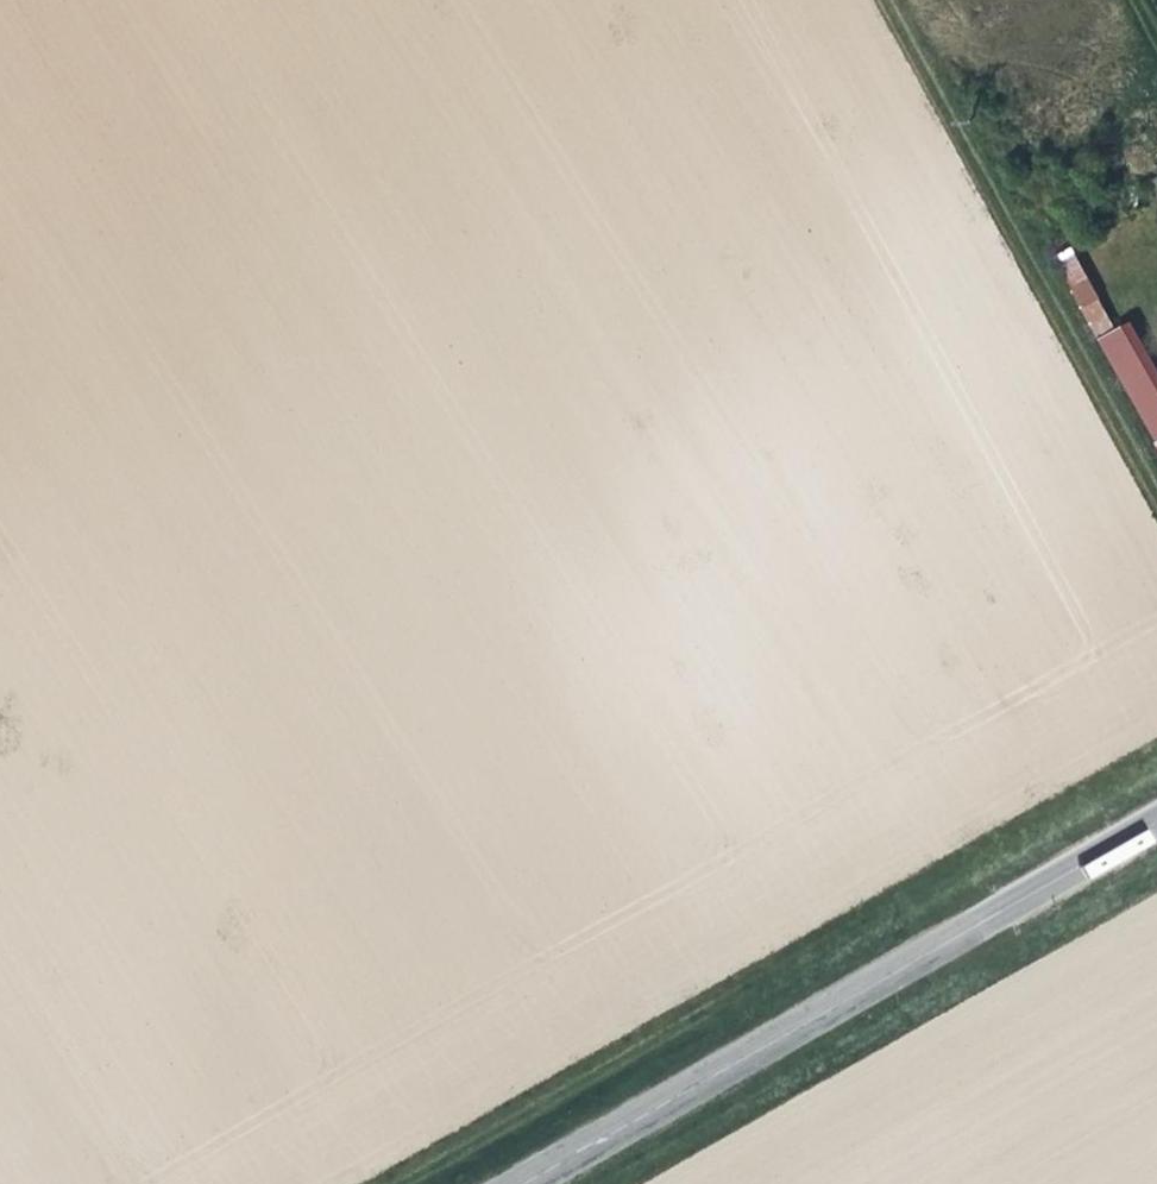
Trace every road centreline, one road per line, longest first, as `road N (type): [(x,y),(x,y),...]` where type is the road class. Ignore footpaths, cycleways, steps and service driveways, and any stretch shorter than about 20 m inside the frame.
road 1 (track): [(1156,779),(445,1183)]
road 2 (tertiary): [(532,1183),(1156,822)]
road 3 (track): [(879,0),(986,206),(1156,502)]
road 4 (track): [(1156,901),(668,1183)]

